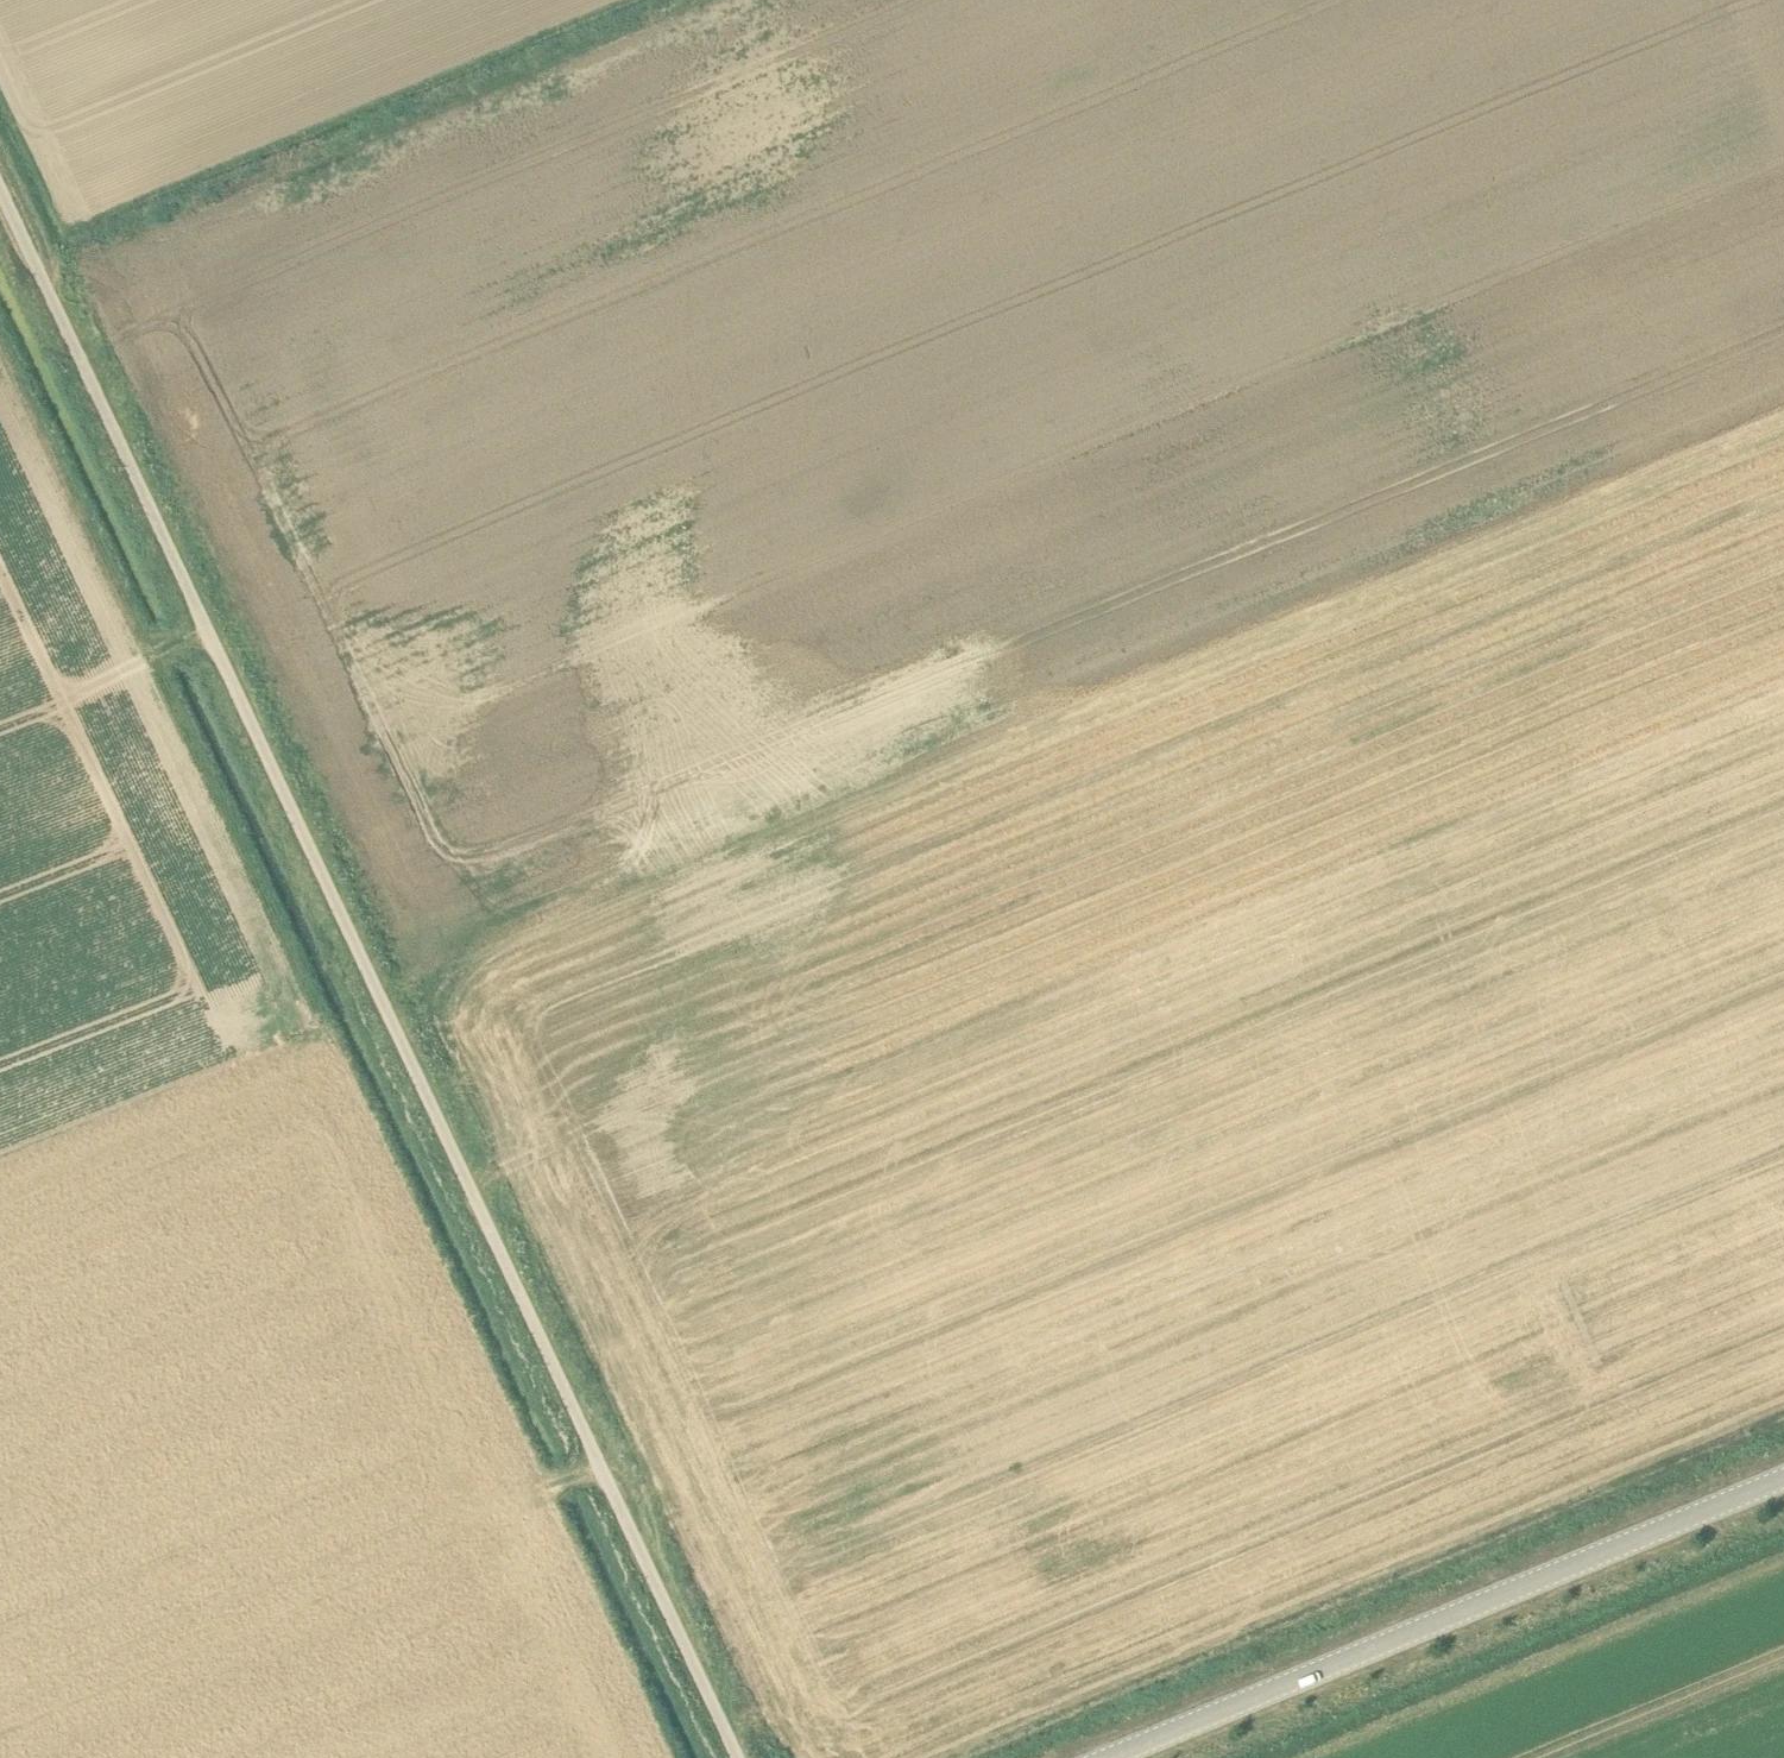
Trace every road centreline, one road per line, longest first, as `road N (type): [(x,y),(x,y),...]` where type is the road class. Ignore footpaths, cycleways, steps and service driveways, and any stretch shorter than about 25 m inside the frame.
road 1 (unclassified): [(739,1757),(0,197)]
road 2 (unclassified): [(1783,1482),(1120,1757)]

